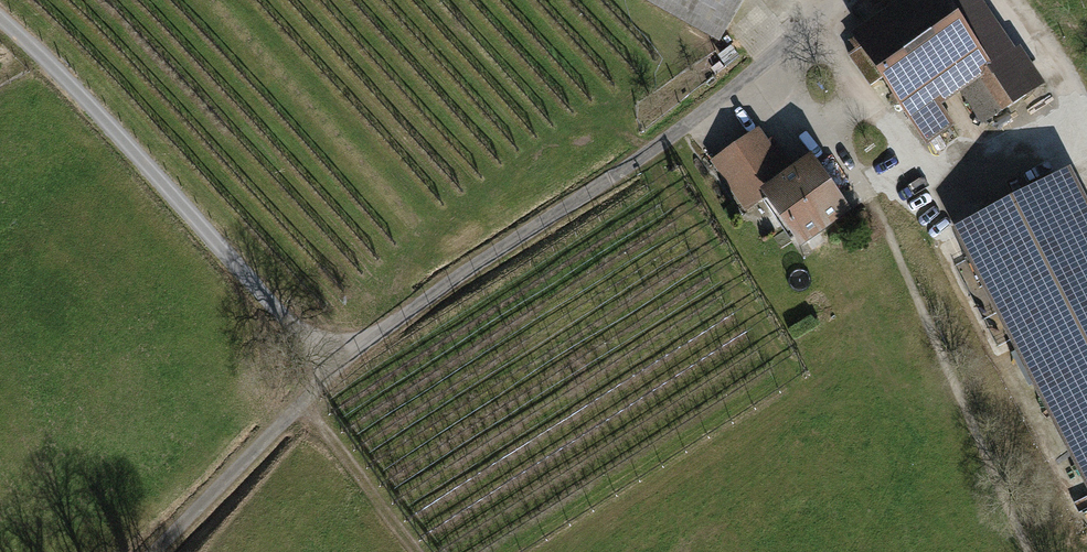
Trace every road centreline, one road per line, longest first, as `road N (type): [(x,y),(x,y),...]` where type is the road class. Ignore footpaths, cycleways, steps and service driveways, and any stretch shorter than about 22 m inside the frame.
road 1 (track): [(0,12),(333,370)]
road 2 (track): [(333,370),(649,146)]
road 3 (track): [(152,551),(333,370)]
road 4 (residential): [(649,146),(843,0)]

